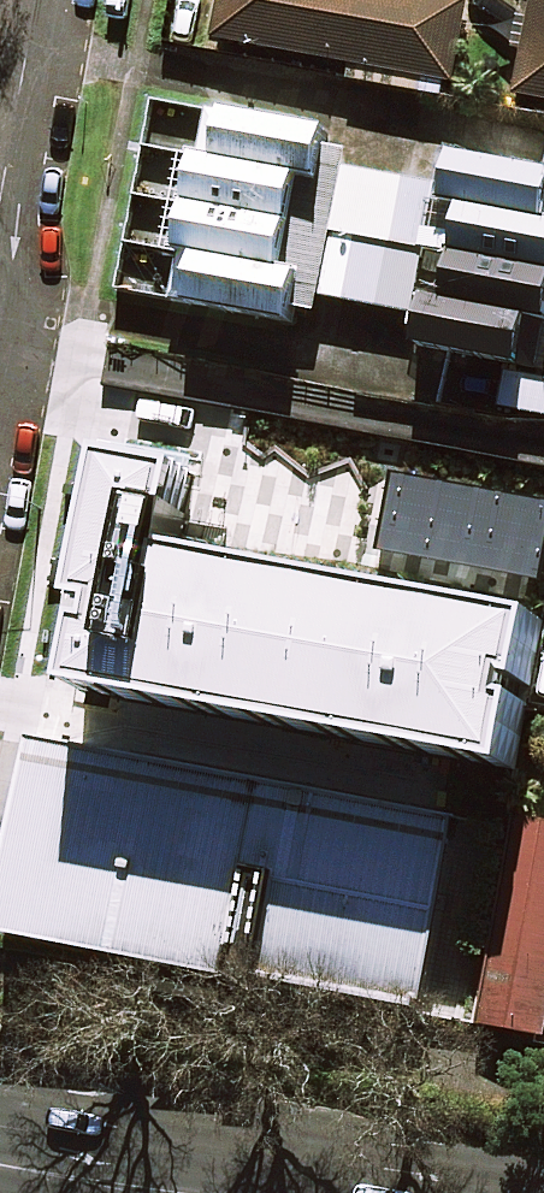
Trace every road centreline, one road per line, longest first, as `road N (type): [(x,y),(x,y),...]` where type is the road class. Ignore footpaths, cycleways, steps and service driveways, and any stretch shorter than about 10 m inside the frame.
road 1 (primary): [(60,1122),(532,1192)]
road 2 (residential): [(38,0),(0,206)]

